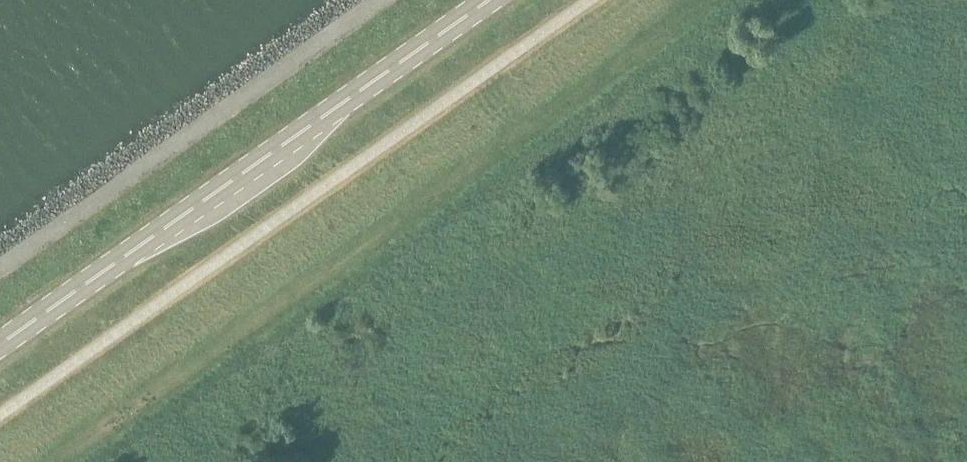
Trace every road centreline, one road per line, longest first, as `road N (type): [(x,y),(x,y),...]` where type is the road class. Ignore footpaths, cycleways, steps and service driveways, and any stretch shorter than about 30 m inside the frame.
road 1 (secondary): [(0,349),(497,0)]

